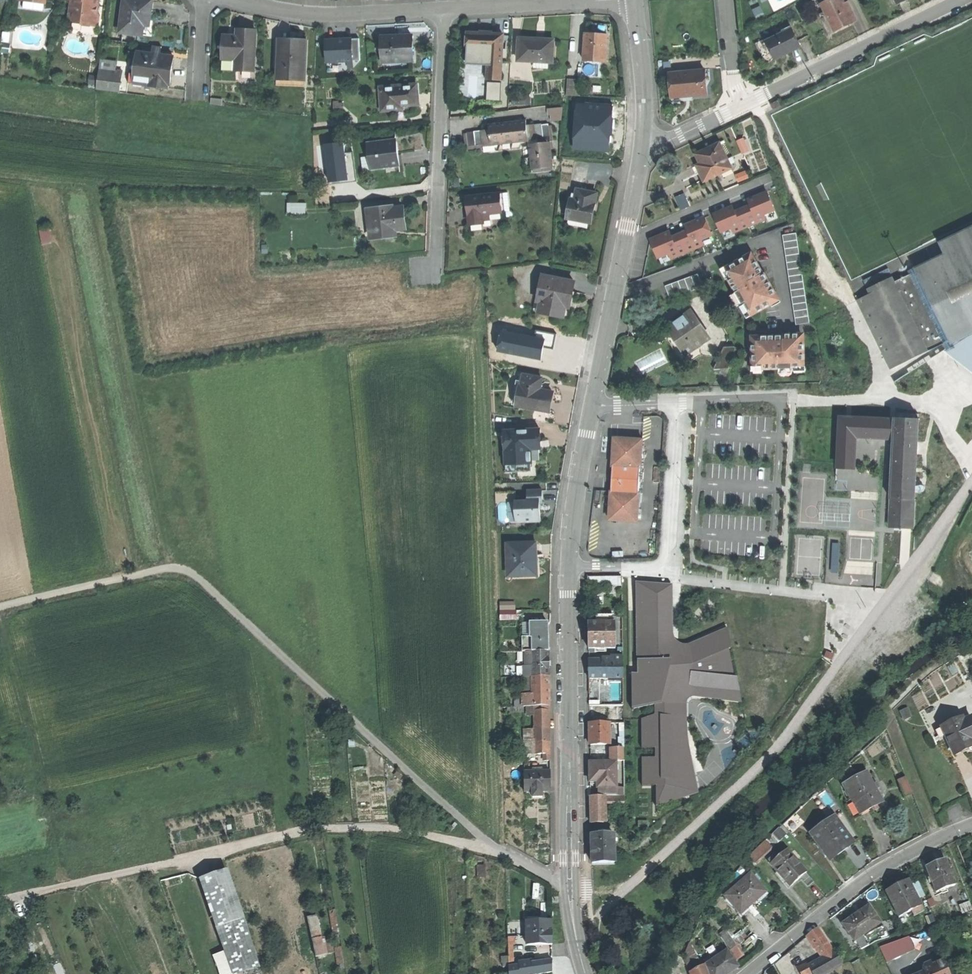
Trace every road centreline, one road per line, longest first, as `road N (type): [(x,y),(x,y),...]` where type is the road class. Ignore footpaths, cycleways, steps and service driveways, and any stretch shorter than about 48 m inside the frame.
road 1 (residential): [(587,973),(571,883),(570,532),(643,143)]
road 2 (track): [(0,607),(159,569),(193,574),(495,847)]
road 3 (track): [(0,901),(311,830),(385,828),(495,847)]
road 4 (residential): [(971,824),(872,872),(748,973)]
road 5 (residential): [(741,105),(954,0)]
road 6 (residential): [(438,235),(445,8)]
road 7 (residential): [(445,8),(321,15),(244,0)]
road 8 (residential): [(611,0),(445,8)]
road 9 (residential): [(643,143),(635,0)]

